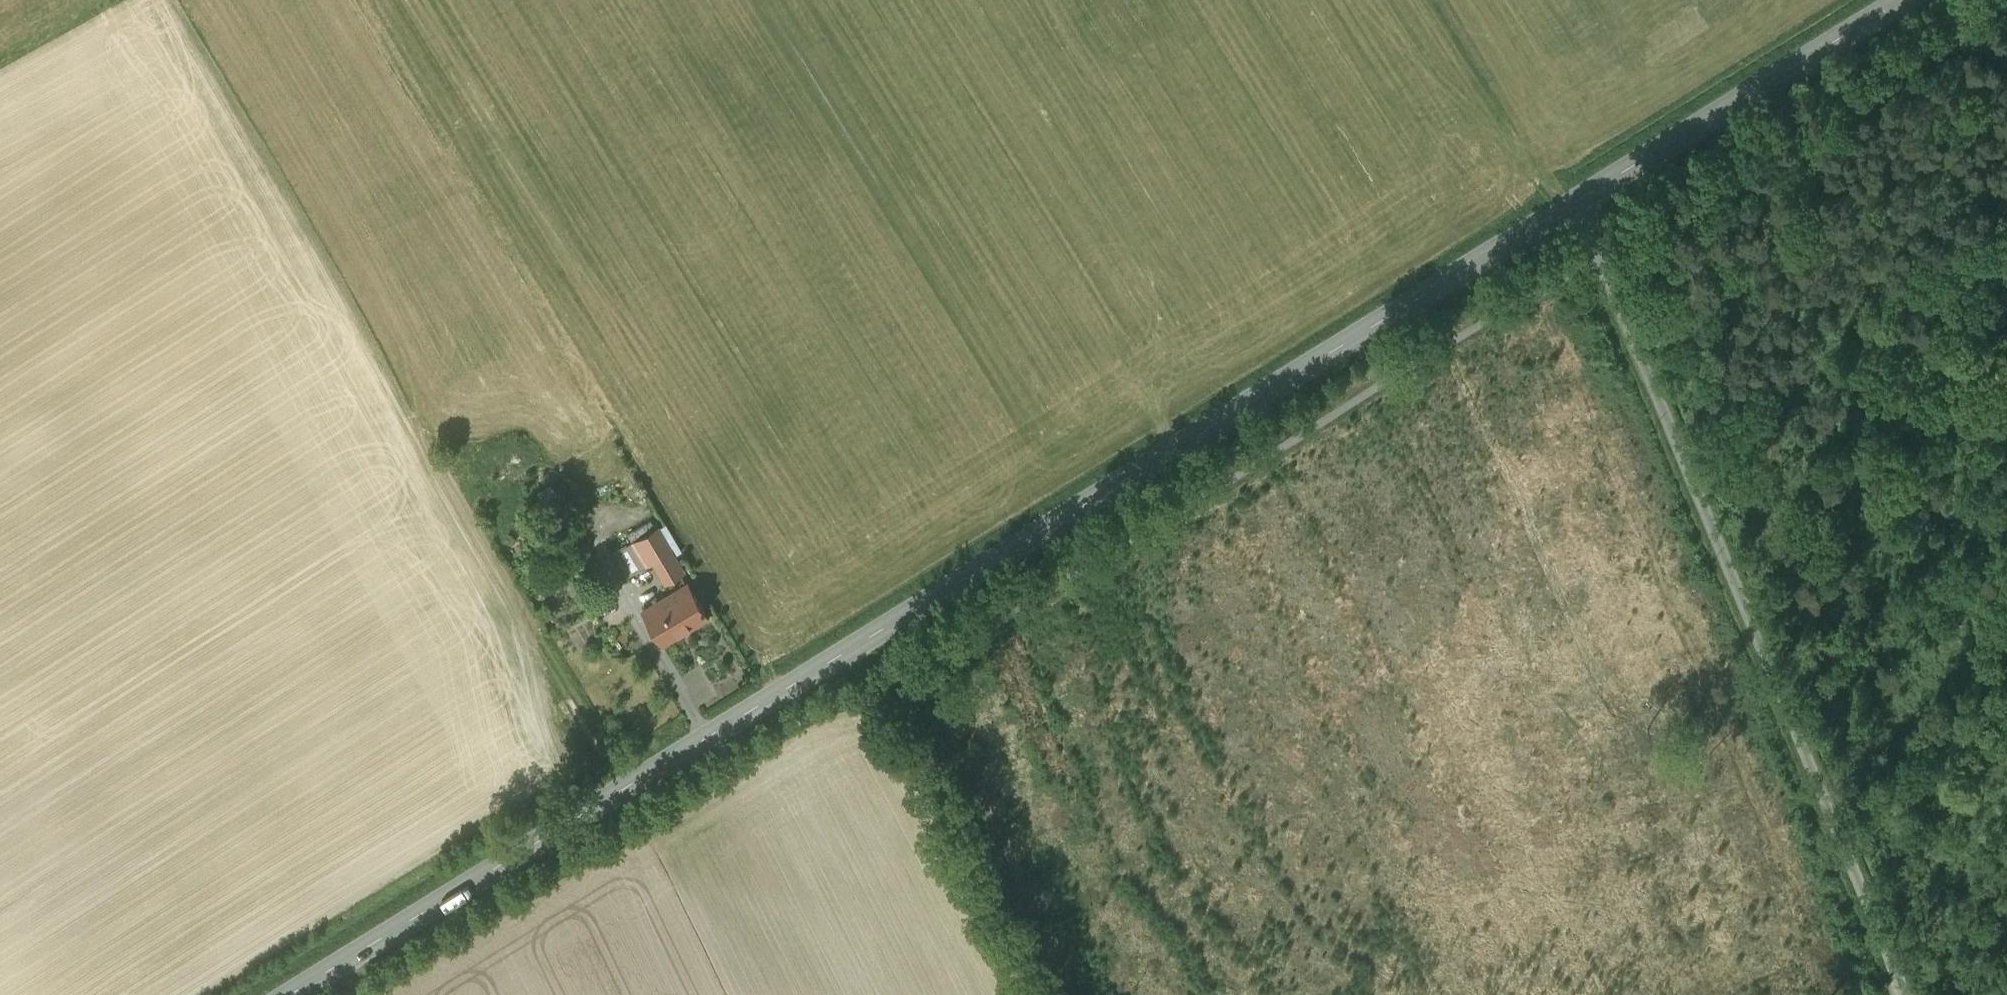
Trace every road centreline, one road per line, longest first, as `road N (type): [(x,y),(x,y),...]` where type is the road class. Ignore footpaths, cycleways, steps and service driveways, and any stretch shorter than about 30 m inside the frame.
road 1 (tertiary): [(291,994),(1574,199)]
road 2 (unclassified): [(1905,994),(1574,199)]
road 3 (tertiary): [(1574,199),(1897,0)]

